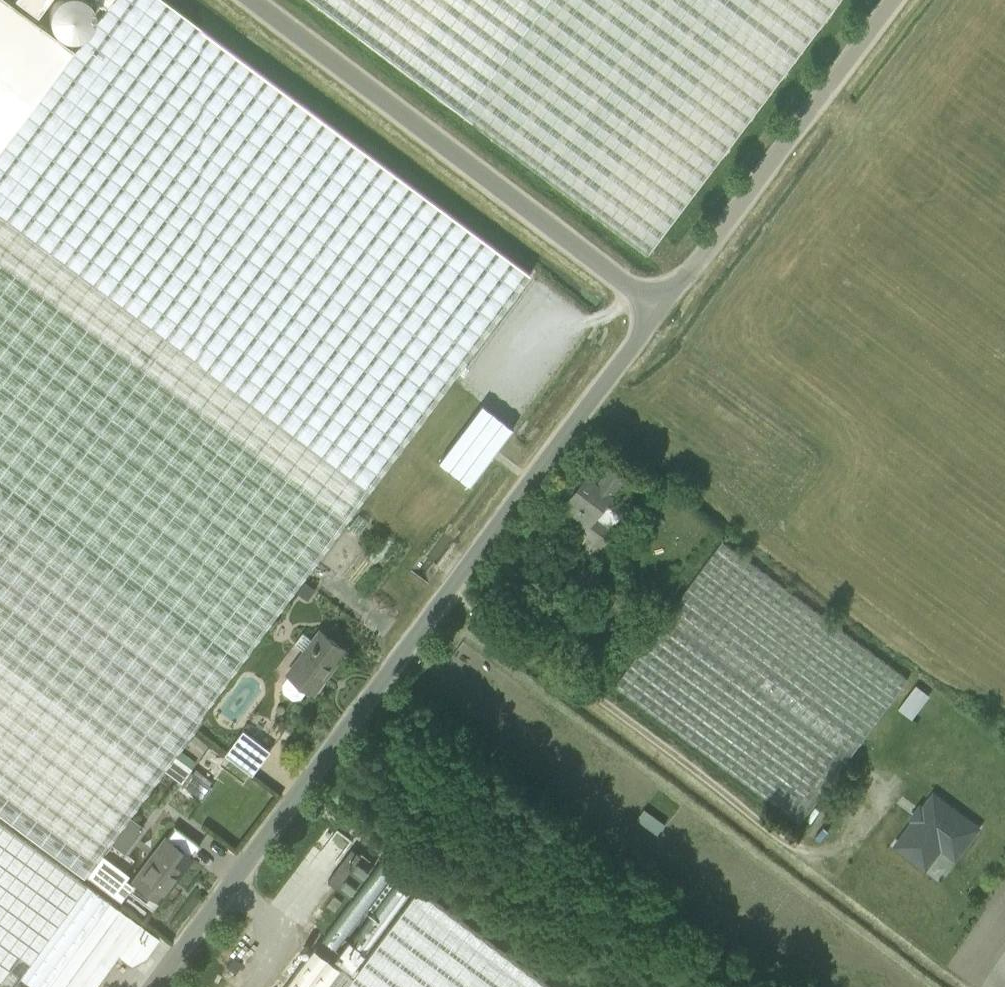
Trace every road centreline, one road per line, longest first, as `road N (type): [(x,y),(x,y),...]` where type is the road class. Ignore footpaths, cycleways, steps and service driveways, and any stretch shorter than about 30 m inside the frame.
road 1 (unclassified): [(152,986),(656,309)]
road 2 (unclassified): [(656,309),(249,0)]
road 3 (unclassified): [(656,309),(890,0)]

